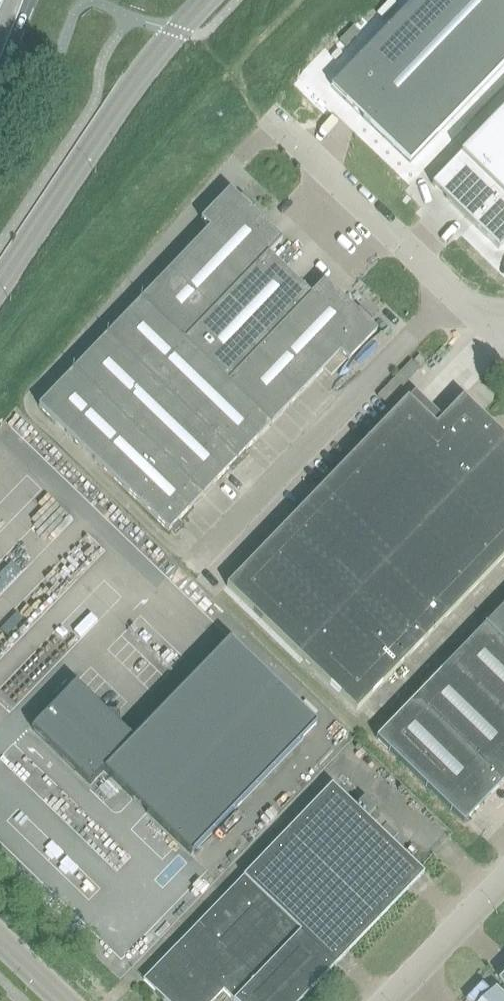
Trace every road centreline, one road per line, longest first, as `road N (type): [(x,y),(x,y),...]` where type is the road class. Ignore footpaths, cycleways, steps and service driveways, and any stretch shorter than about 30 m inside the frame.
road 1 (unclassified): [(0,287),(173,29),(202,0)]
road 2 (unclassified): [(503,336),(277,125)]
road 3 (unclassified): [(378,1000),(503,869)]

